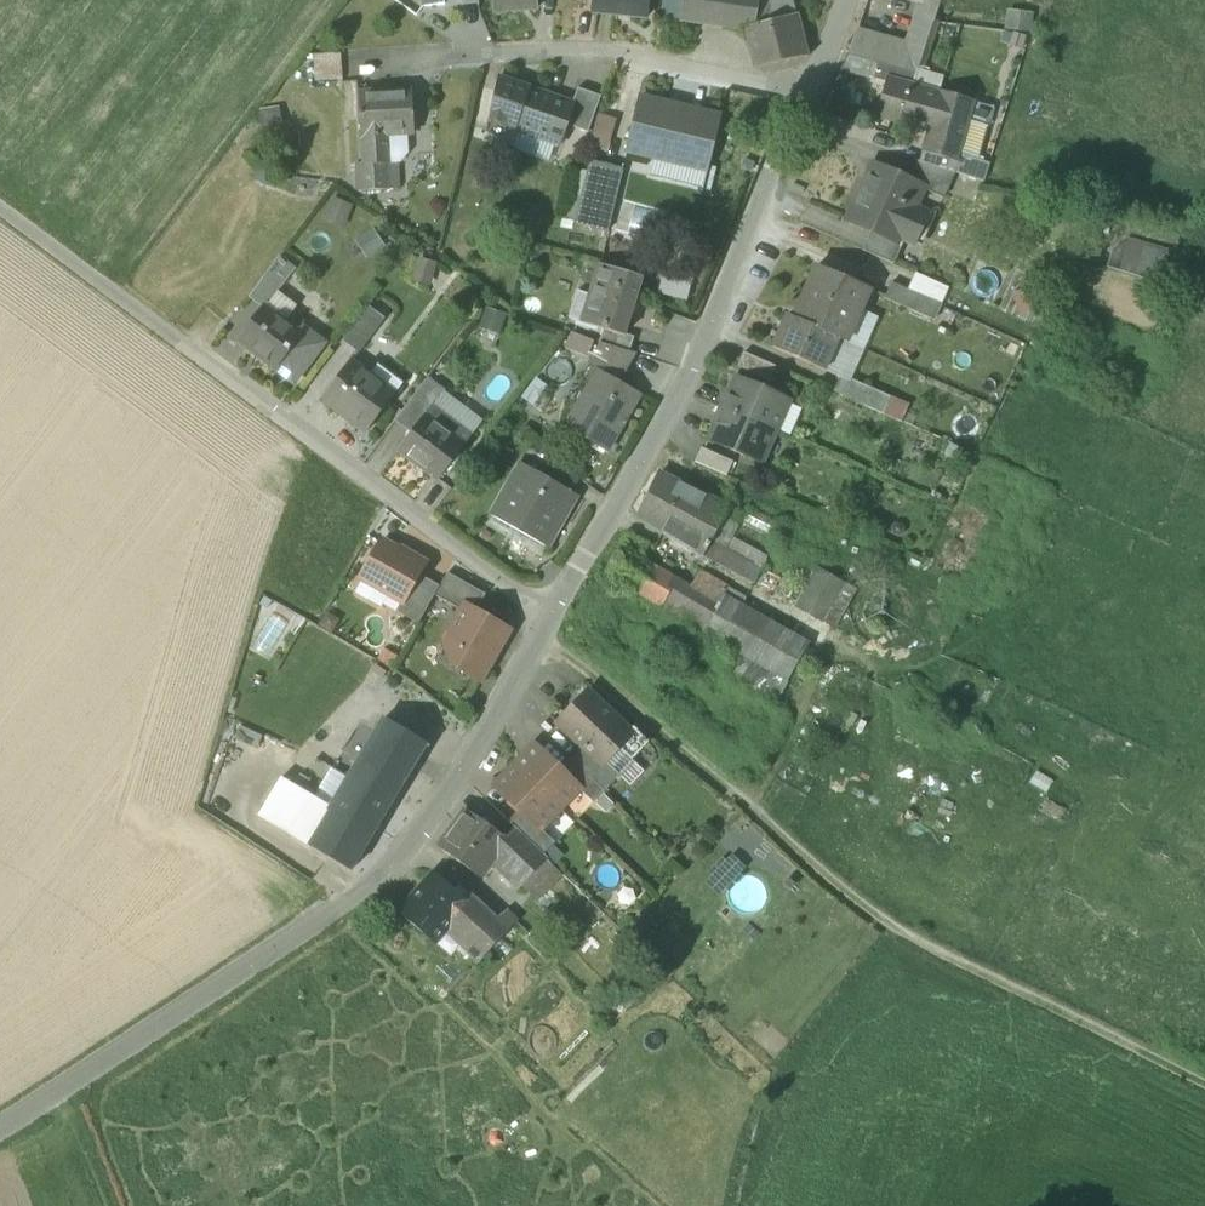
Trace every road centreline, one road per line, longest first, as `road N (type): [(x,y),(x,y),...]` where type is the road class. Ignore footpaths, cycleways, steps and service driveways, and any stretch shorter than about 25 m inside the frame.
road 1 (track): [(1204,1083),(902,934),(569,658),(553,622)]
road 2 (residential): [(553,622),(478,744),(369,886),(0,1125)]
road 3 (unclassified): [(553,622),(0,211)]
road 4 (residential): [(810,93),(693,365),(553,622)]
road 5 (residential): [(810,93),(607,48),(480,57)]

